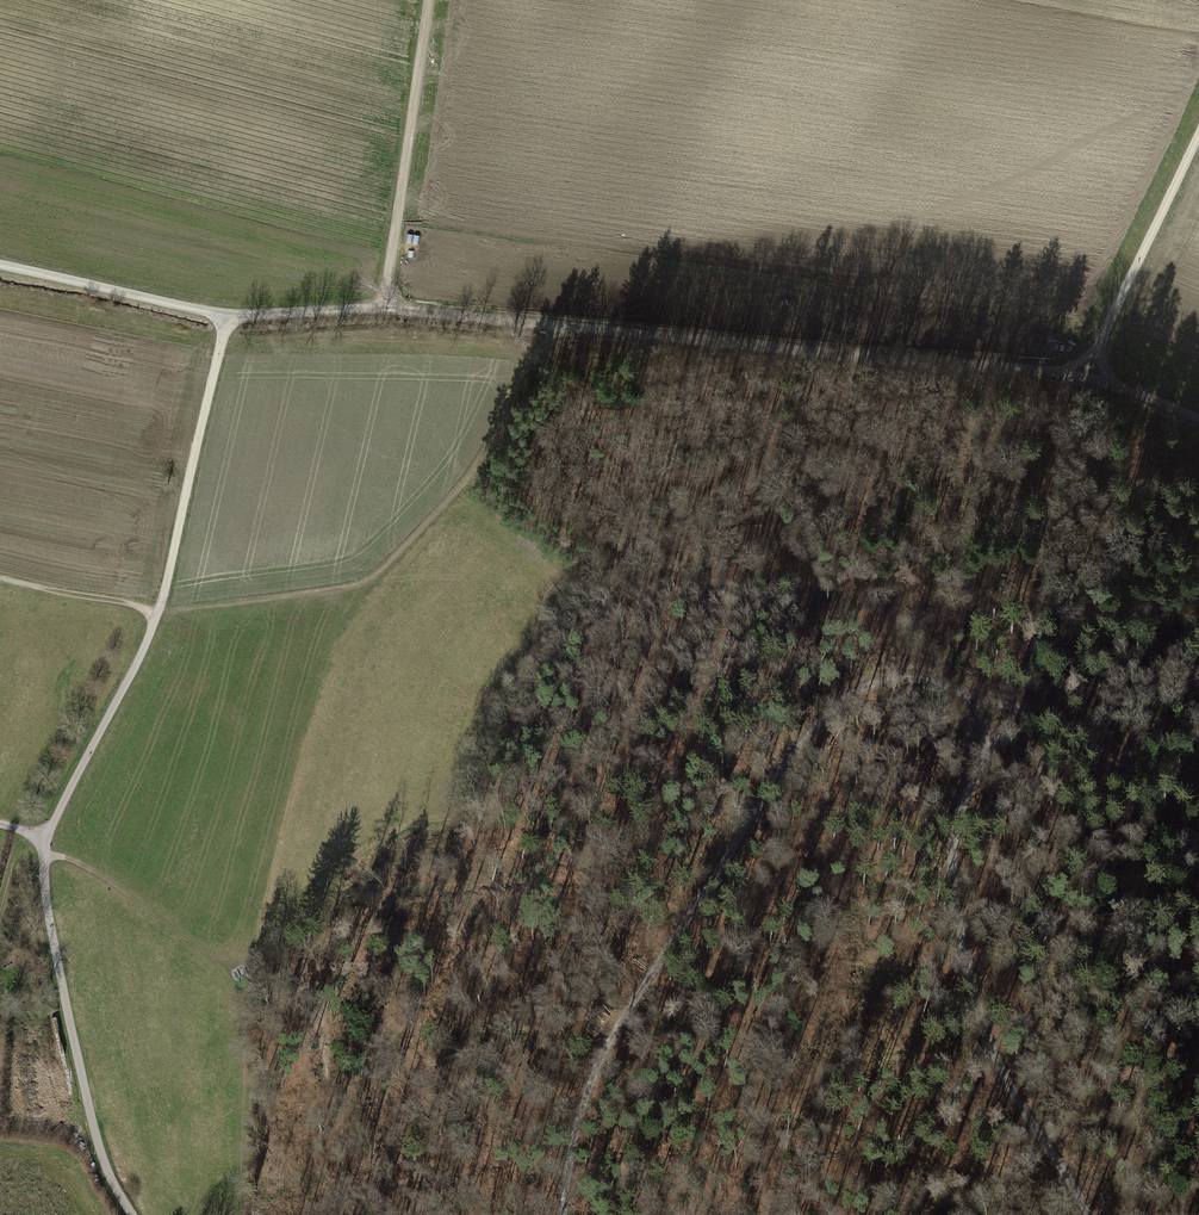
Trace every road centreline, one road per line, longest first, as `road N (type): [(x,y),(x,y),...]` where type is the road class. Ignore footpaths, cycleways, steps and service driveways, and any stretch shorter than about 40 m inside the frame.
road 1 (track): [(564,1214),(567,1169),(598,1066),(741,832),(836,704),(865,685),(919,679),(1044,722)]
road 2 (track): [(383,308),(1086,378)]
road 3 (track): [(225,317),(159,610),(44,855)]
road 4 (track): [(979,695),(988,748),(955,836),(970,982),(1027,1114),(1088,1214)]
road 5 (track): [(159,610),(348,586),(381,570),(457,493),(561,327)]
road 6 (track): [(44,855),(52,935),(92,1120),(104,1163),(133,1214)]
road 7 (track): [(429,0),(383,308)]
road 8 (track): [(1198,130),(1097,348),(1060,374)]
road 9 (track): [(225,317),(0,265)]
road 10 (track): [(44,855),(92,869),(235,969)]
road 11 (track): [(1198,814),(1044,722)]
road 12 (track): [(0,577),(157,615)]
road 13 (track): [(383,308),(225,317)]
road 14 (track): [(1086,378),(1198,420)]

